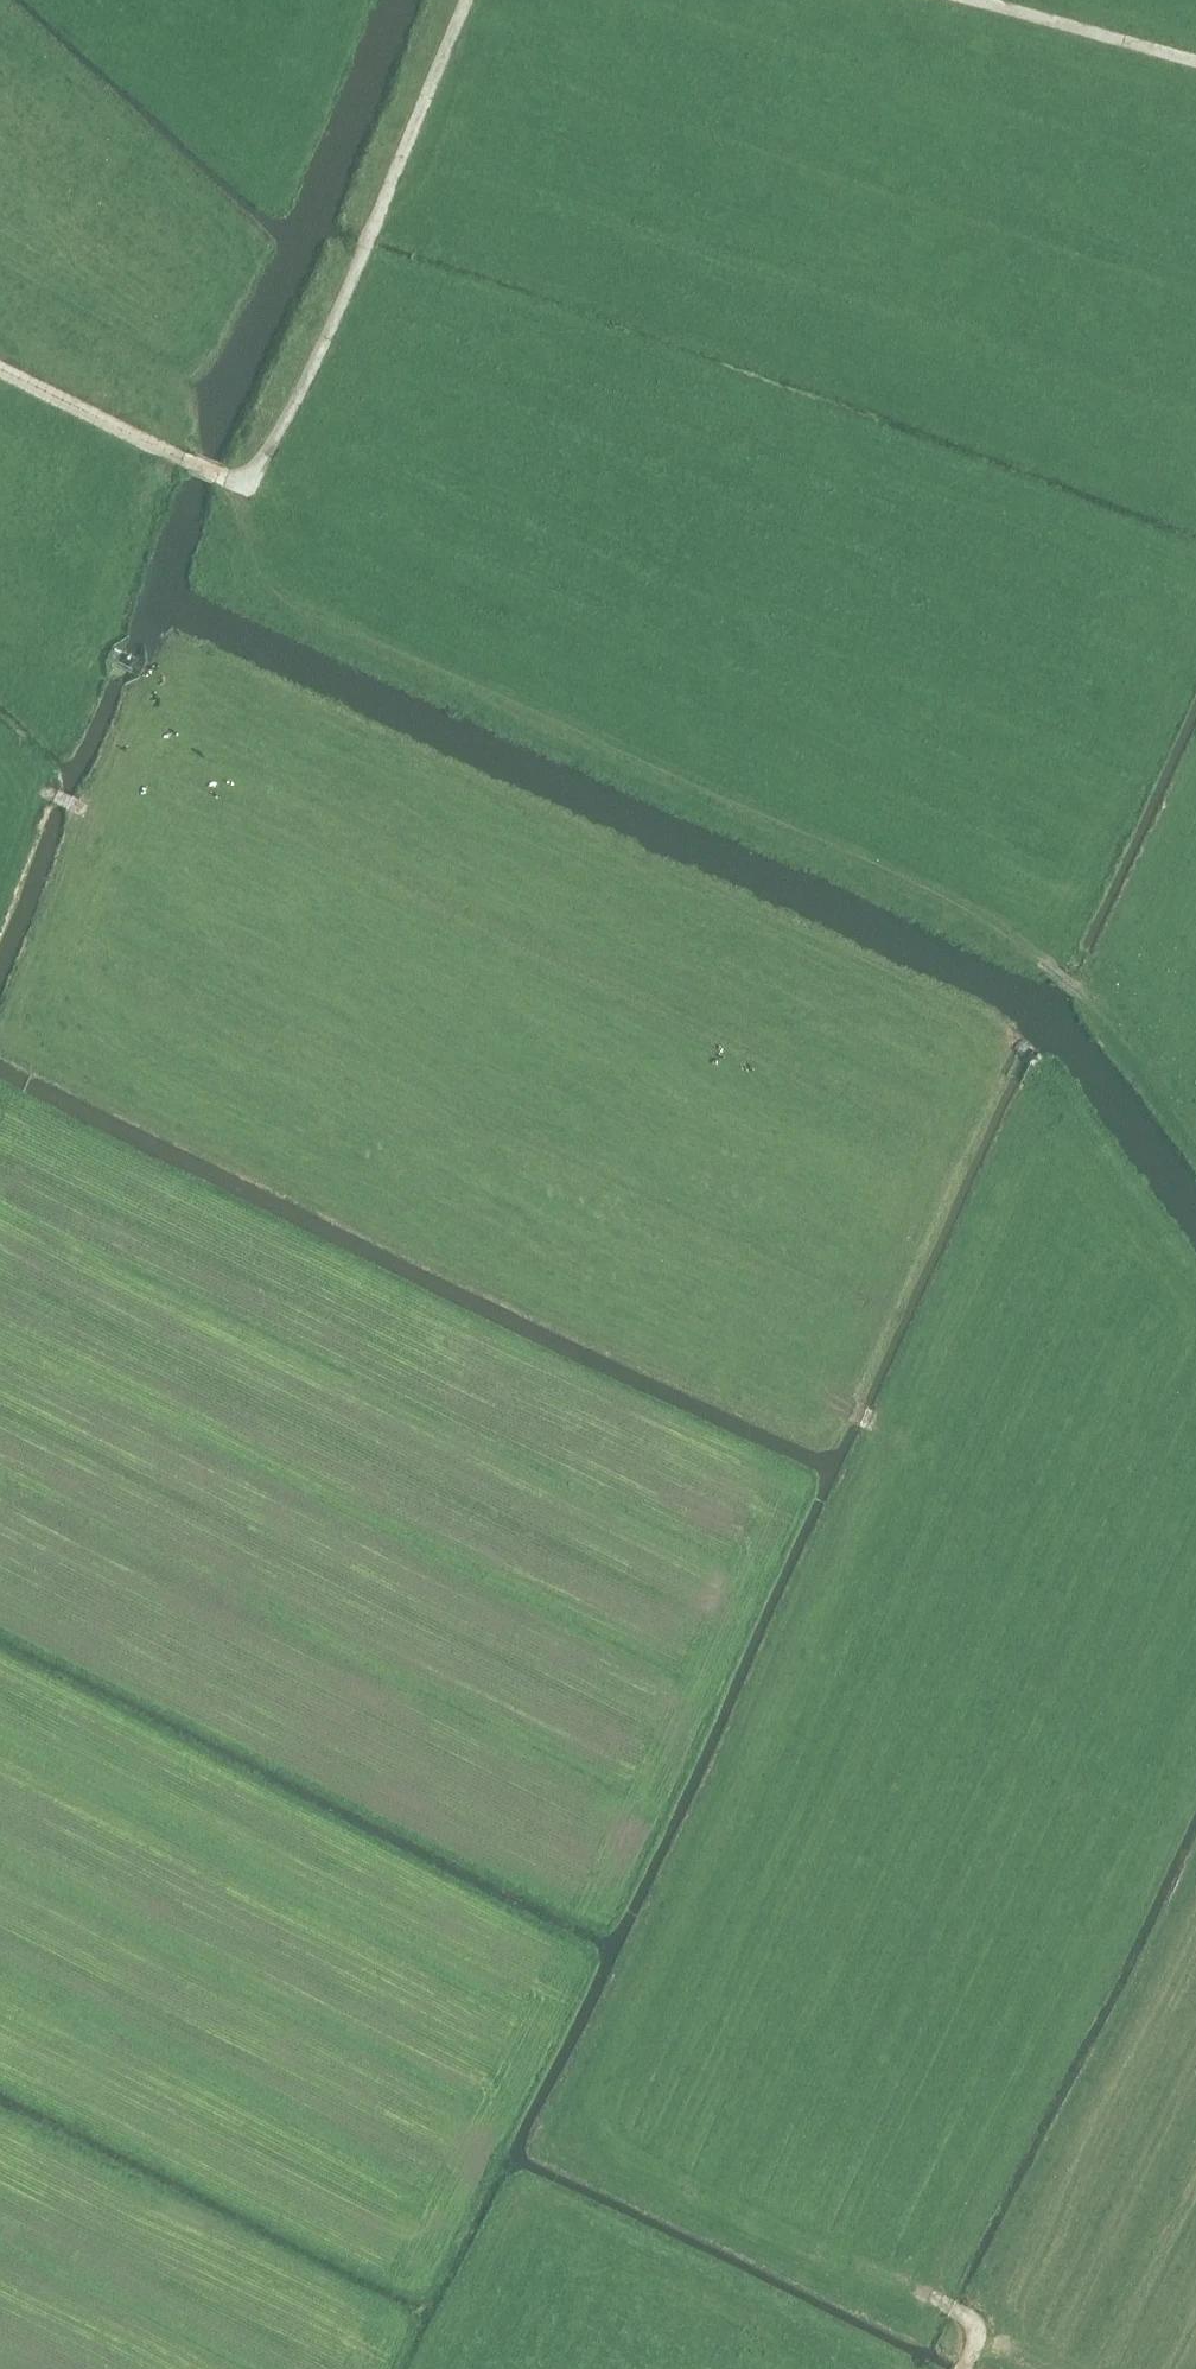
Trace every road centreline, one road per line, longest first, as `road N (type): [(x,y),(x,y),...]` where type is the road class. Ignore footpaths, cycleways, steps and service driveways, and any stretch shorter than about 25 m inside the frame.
road 1 (track): [(463,0),(342,298),(257,465),(231,480),(200,470),(0,368)]
road 2 (track): [(1195,66),(968,0)]

